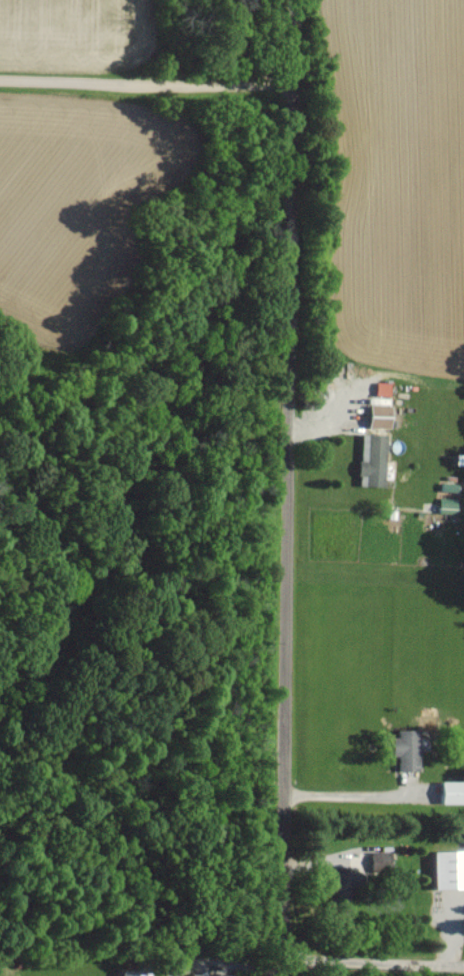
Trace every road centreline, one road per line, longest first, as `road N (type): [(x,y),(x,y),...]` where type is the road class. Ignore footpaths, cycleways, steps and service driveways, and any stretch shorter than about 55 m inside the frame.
road 1 (residential): [(285,975),(298,0)]
road 2 (residential): [(0,51),(297,57)]
road 3 (residential): [(463,974),(285,966)]

